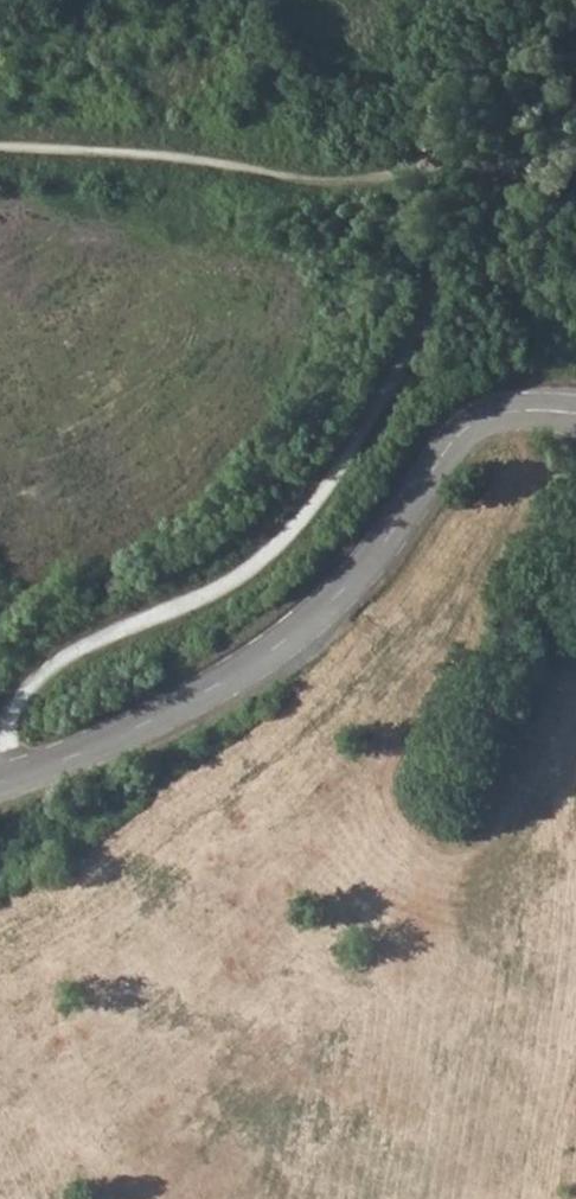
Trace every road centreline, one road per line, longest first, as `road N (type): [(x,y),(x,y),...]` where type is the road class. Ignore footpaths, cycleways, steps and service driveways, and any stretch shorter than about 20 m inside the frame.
road 1 (unclassified): [(567,410),(503,408),(466,426),(332,605),(209,686),(78,748),(8,769)]

